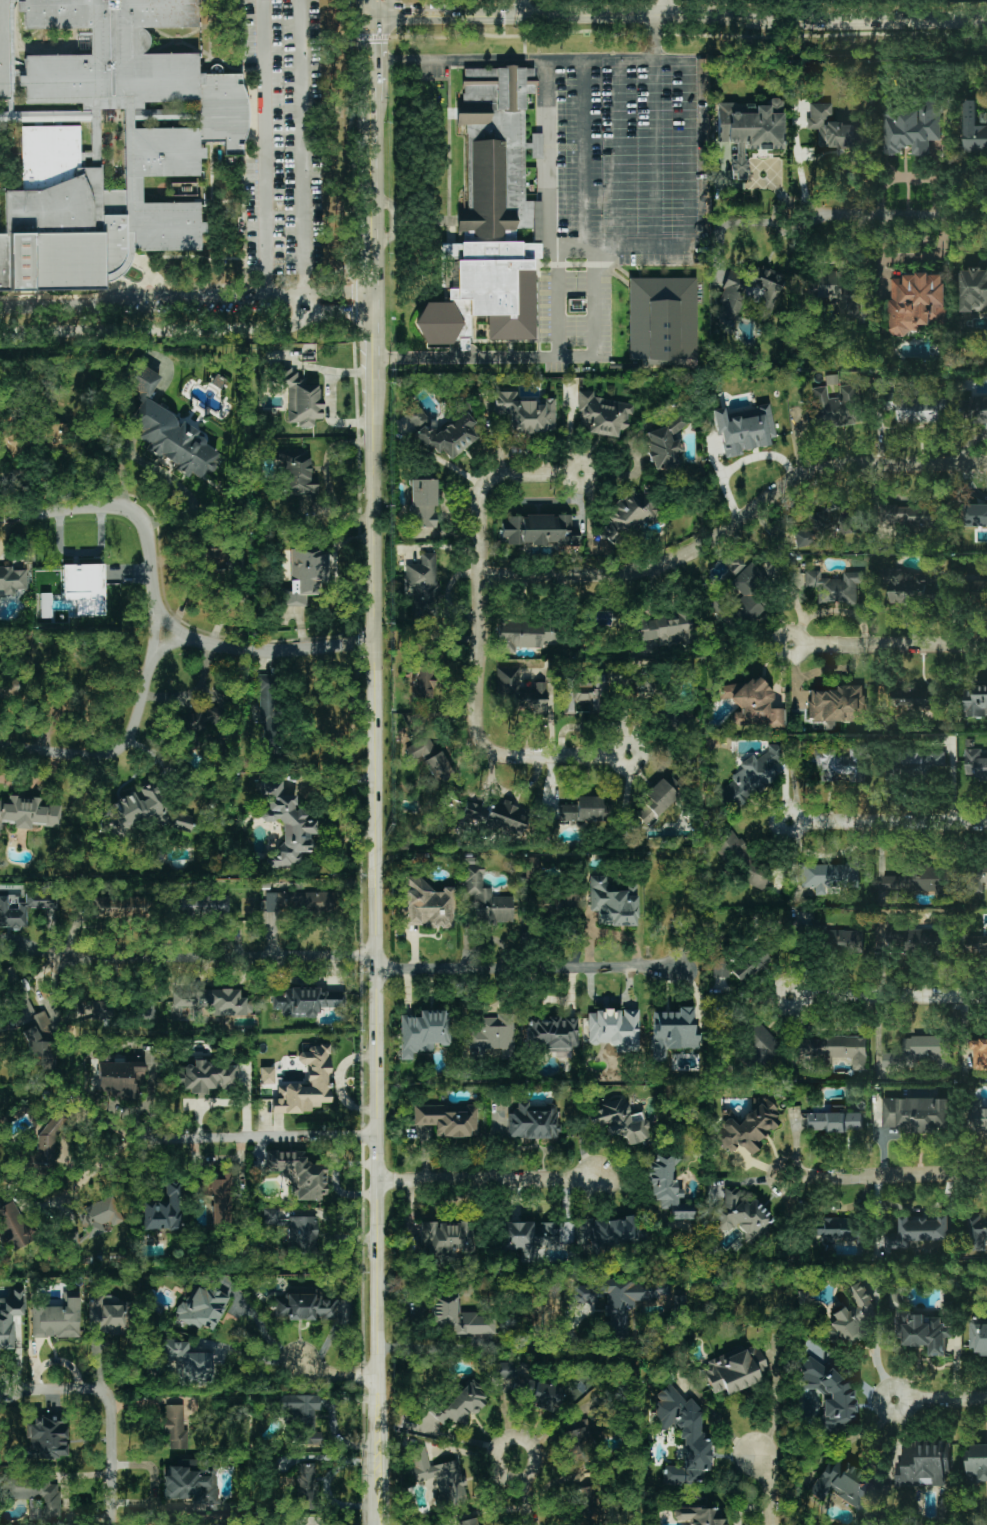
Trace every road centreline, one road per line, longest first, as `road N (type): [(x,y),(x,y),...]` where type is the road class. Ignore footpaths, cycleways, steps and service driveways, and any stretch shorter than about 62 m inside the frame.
road 1 (tertiary): [(376,1524),(376,380)]
road 2 (residential): [(986,463),(832,466),(794,481),(688,563),(624,579),(475,577)]
road 3 (tertiary): [(986,17),(447,15)]
road 4 (residential): [(377,293),(0,295)]
road 5 (residential): [(376,1135),(141,1139),(58,1200)]
road 6 (residential): [(628,757),(500,756),(482,749),(473,732),(475,577)]
road 7 (residential): [(376,964),(360,957),(65,961)]
road 8 (residential): [(679,967),(391,971),(376,964)]
road 9 (tertiary): [(376,380),(375,102)]
road 10 (residential): [(162,636),(149,526),(135,508),(118,503),(0,518)]
road 11 (residential): [(162,636),(136,731),(122,744),(67,754),(0,747)]
road 12 (residential): [(110,1524),(109,1398),(97,1389),(6,1389)]
road 13 (residential): [(377,1181),(602,1179)]
road 14 (residential): [(373,645),(257,651),(162,636)]
road 15 (residential): [(986,1172),(784,1176)]
road 16 (residential): [(986,822),(787,823)]
road 17 (residential): [(986,644),(788,644)]
road 18 (residential): [(986,996),(792,997)]
road 19 (residential): [(475,577),(476,500),(489,480),(580,474)]
road 20 (residential): [(986,214),(794,215)]

